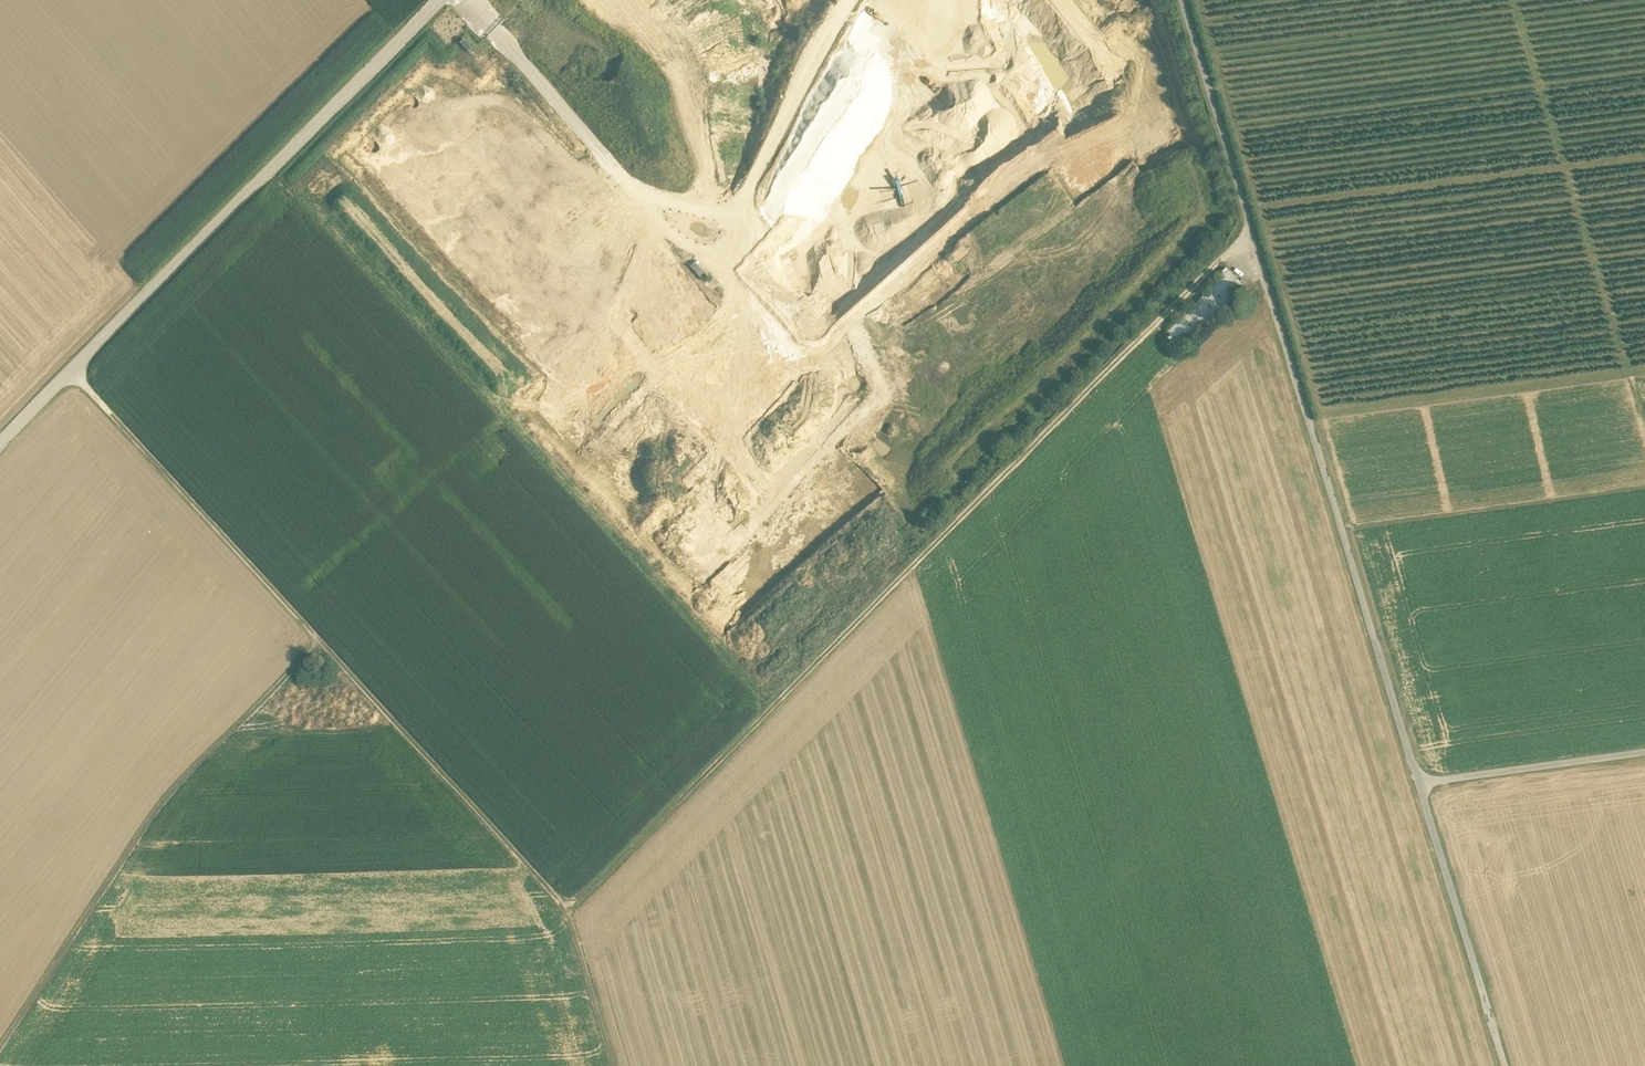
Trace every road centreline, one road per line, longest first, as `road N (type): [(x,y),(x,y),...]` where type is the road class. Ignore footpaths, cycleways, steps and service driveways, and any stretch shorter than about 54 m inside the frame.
road 1 (track): [(1183,0),(1512,1065)]
road 2 (track): [(567,913),(1250,232)]
road 3 (track): [(617,1065),(555,895),(73,369)]
road 4 (tertiary): [(444,0),(0,447)]
road 5 (track): [(0,1051),(168,802),(320,645)]
road 6 (track): [(1644,761),(1430,790)]

